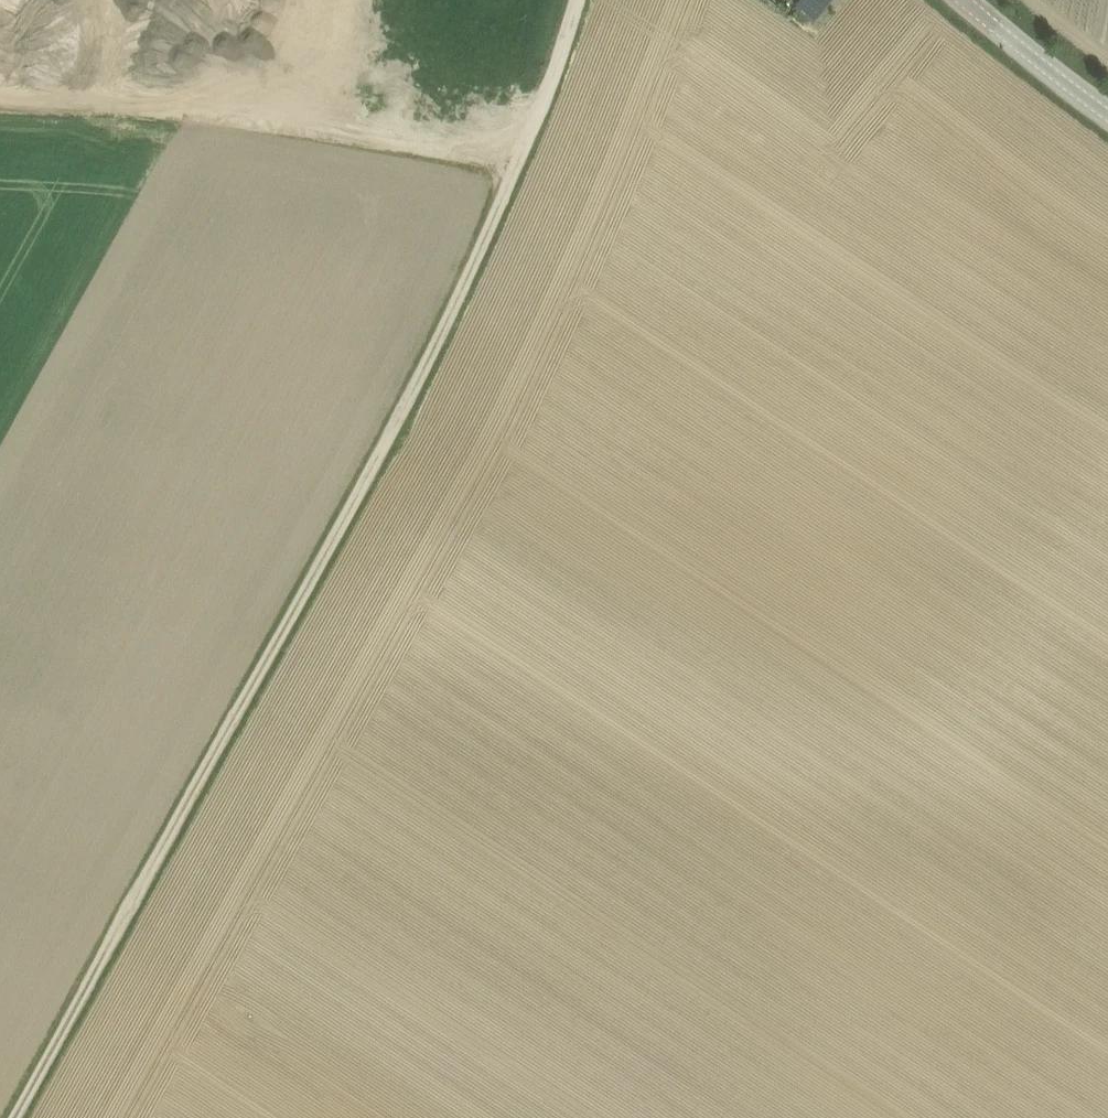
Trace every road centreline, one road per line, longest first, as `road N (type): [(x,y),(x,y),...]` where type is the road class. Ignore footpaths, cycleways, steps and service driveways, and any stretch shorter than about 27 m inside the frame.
road 1 (track): [(15,1117),(447,326),(537,134),(583,0)]
road 2 (tertiary): [(1107,115),(964,0)]

